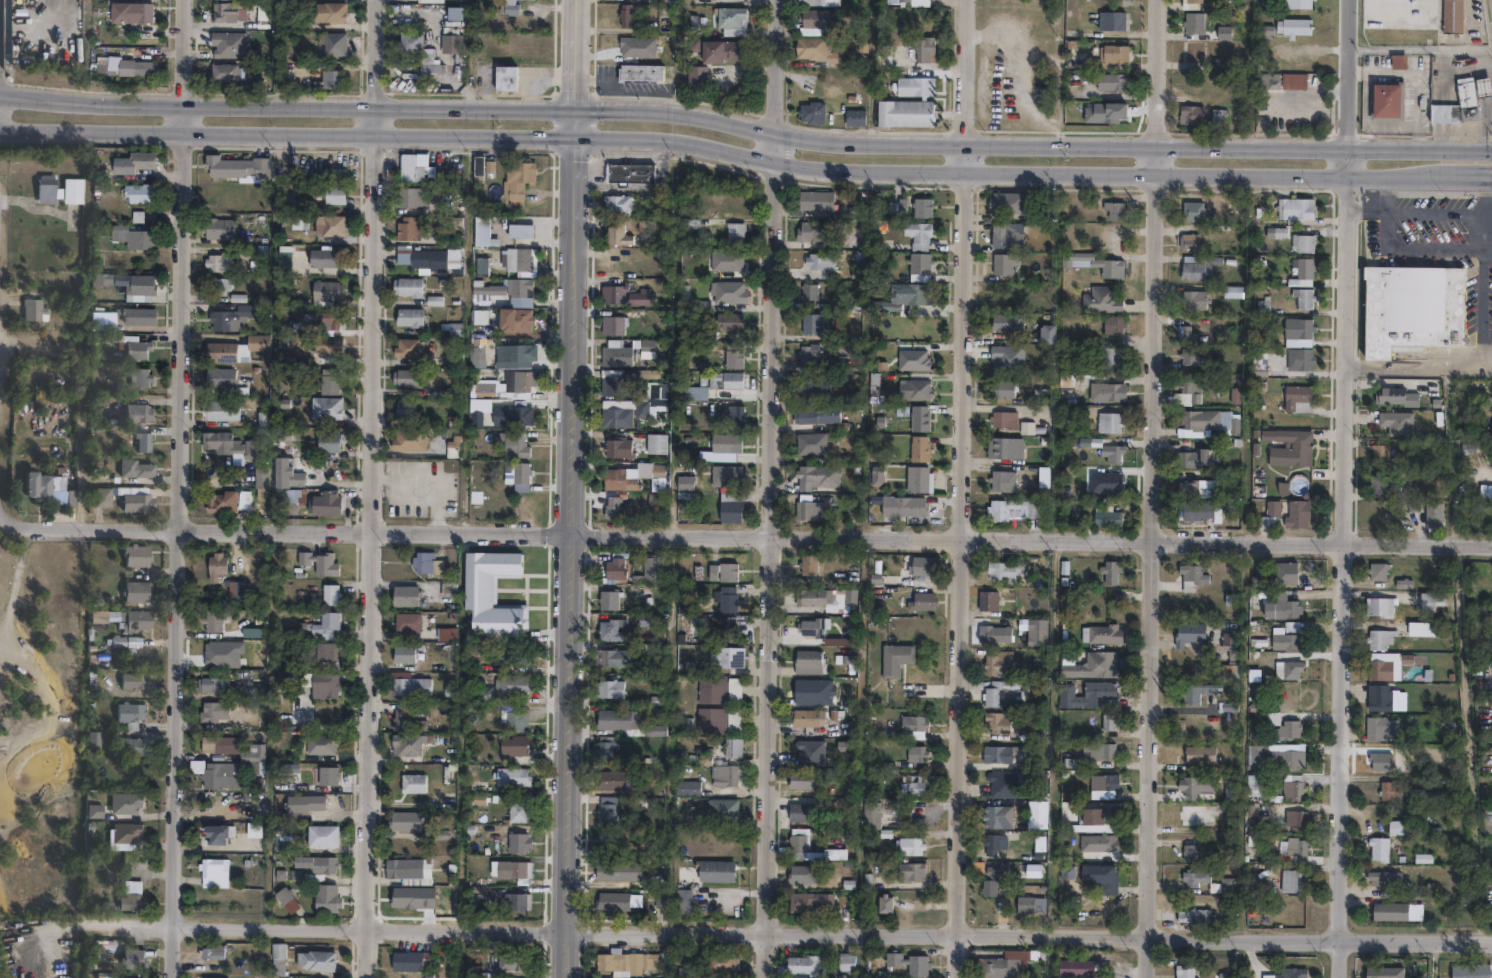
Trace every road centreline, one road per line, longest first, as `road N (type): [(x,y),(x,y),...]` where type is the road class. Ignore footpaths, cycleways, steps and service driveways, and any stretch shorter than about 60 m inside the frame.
road 1 (secondary): [(1491,149),(844,139),(631,108),(0,91)]
road 2 (residential): [(3,521),(36,533),(1491,545)]
road 3 (secondary): [(0,129),(658,139),(825,171),(1450,180)]
road 4 (residential): [(63,919),(1491,940)]
road 5 (residential): [(175,977),(185,101)]
road 6 (residential): [(369,977),(377,104)]
road 7 (residential): [(568,977),(577,107)]
road 8 (residential): [(766,977),(777,130)]
road 9 (residential): [(957,977),(969,141)]
road 10 (residential): [(1148,977),(1160,144)]
road 11 (residential): [(1340,977),(1347,147)]
road 12 (residential): [(1347,147),(1349,0)]
road 13 (residential): [(1160,144),(1161,0)]
road 14 (residential): [(969,141),(971,0)]
road 15 (residential): [(777,130),(779,0)]

